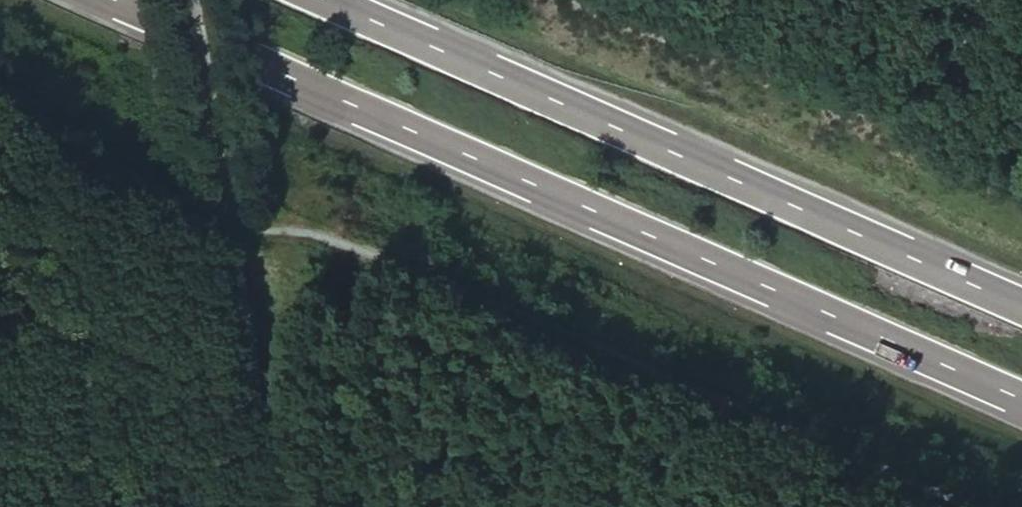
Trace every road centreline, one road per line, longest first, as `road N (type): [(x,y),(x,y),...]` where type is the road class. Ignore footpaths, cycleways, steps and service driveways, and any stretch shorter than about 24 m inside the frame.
road 1 (track): [(0,80),(46,102),(107,160),(207,209),(363,243),(984,506)]
road 2 (trunk): [(123,0),(1021,398)]
road 3 (trunk): [(1021,313),(309,0)]

